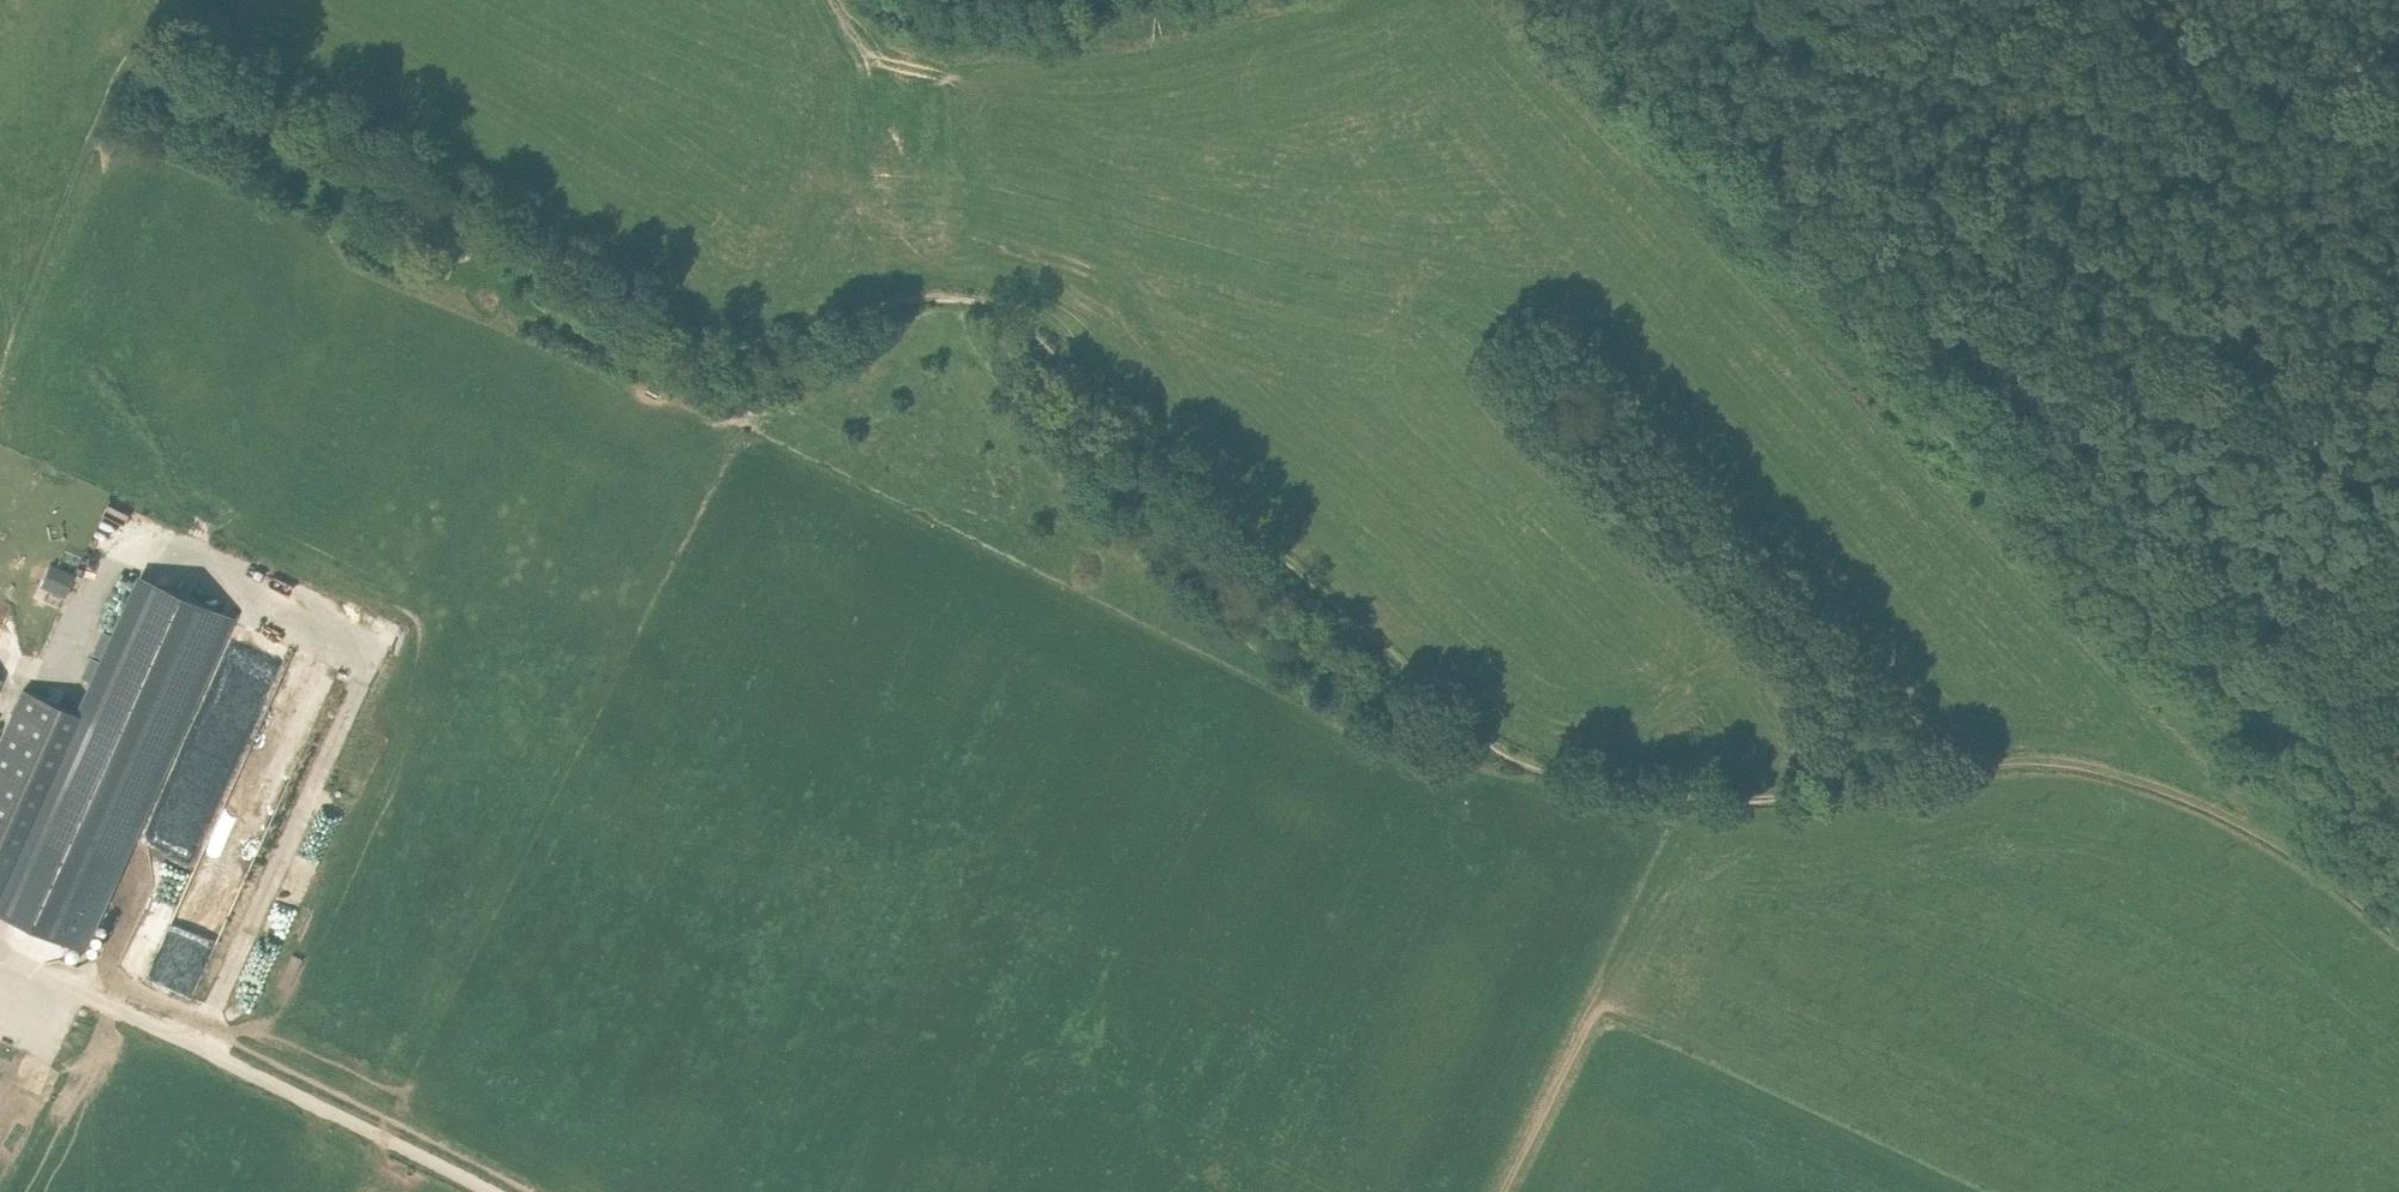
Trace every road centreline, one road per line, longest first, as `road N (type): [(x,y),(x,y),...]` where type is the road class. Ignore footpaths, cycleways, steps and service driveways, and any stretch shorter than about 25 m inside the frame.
road 1 (track): [(2398,932),(2240,820),(2091,765),(2015,761),(1869,790),(1766,798),(1634,789),(1544,772),(1475,733),(1009,312),(976,300),(919,299),(769,352),(713,344),(191,20)]
road 2 (track): [(161,1030),(491,1191)]
road 3 (track): [(1501,1191),(1602,1000)]
road 4 (track): [(100,122),(135,66),(191,20)]

